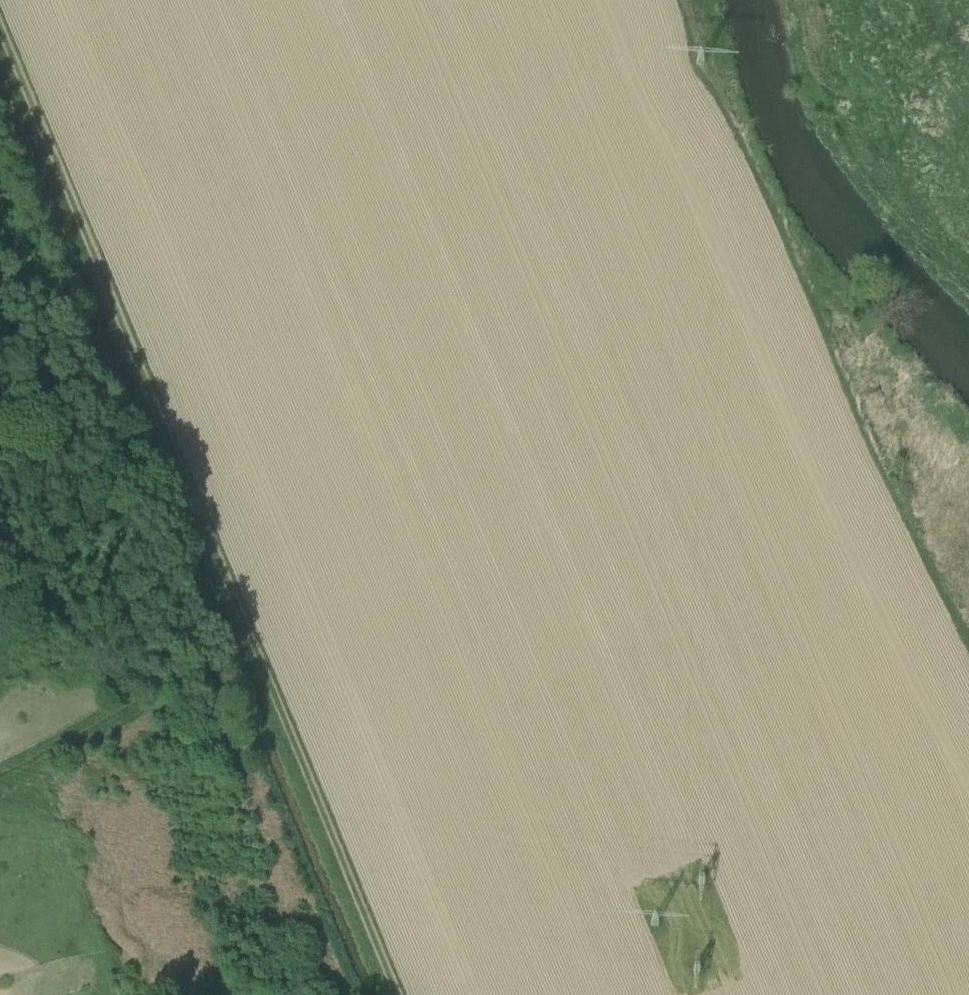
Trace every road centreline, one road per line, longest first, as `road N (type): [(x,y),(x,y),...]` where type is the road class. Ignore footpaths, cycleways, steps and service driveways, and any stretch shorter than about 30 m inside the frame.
road 1 (track): [(394,994),(0,30)]

